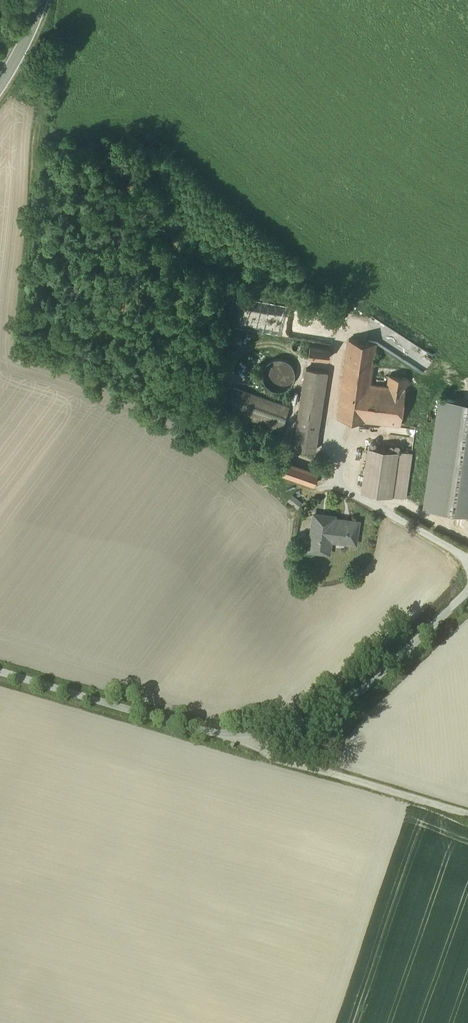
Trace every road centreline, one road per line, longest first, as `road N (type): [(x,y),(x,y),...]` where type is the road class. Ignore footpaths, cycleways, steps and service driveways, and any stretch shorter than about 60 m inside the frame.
road 1 (track): [(208,442),(11,360),(43,0)]
road 2 (unclassified): [(467,590),(364,686),(248,743),(0,668)]
road 3 (track): [(248,743),(467,810)]

